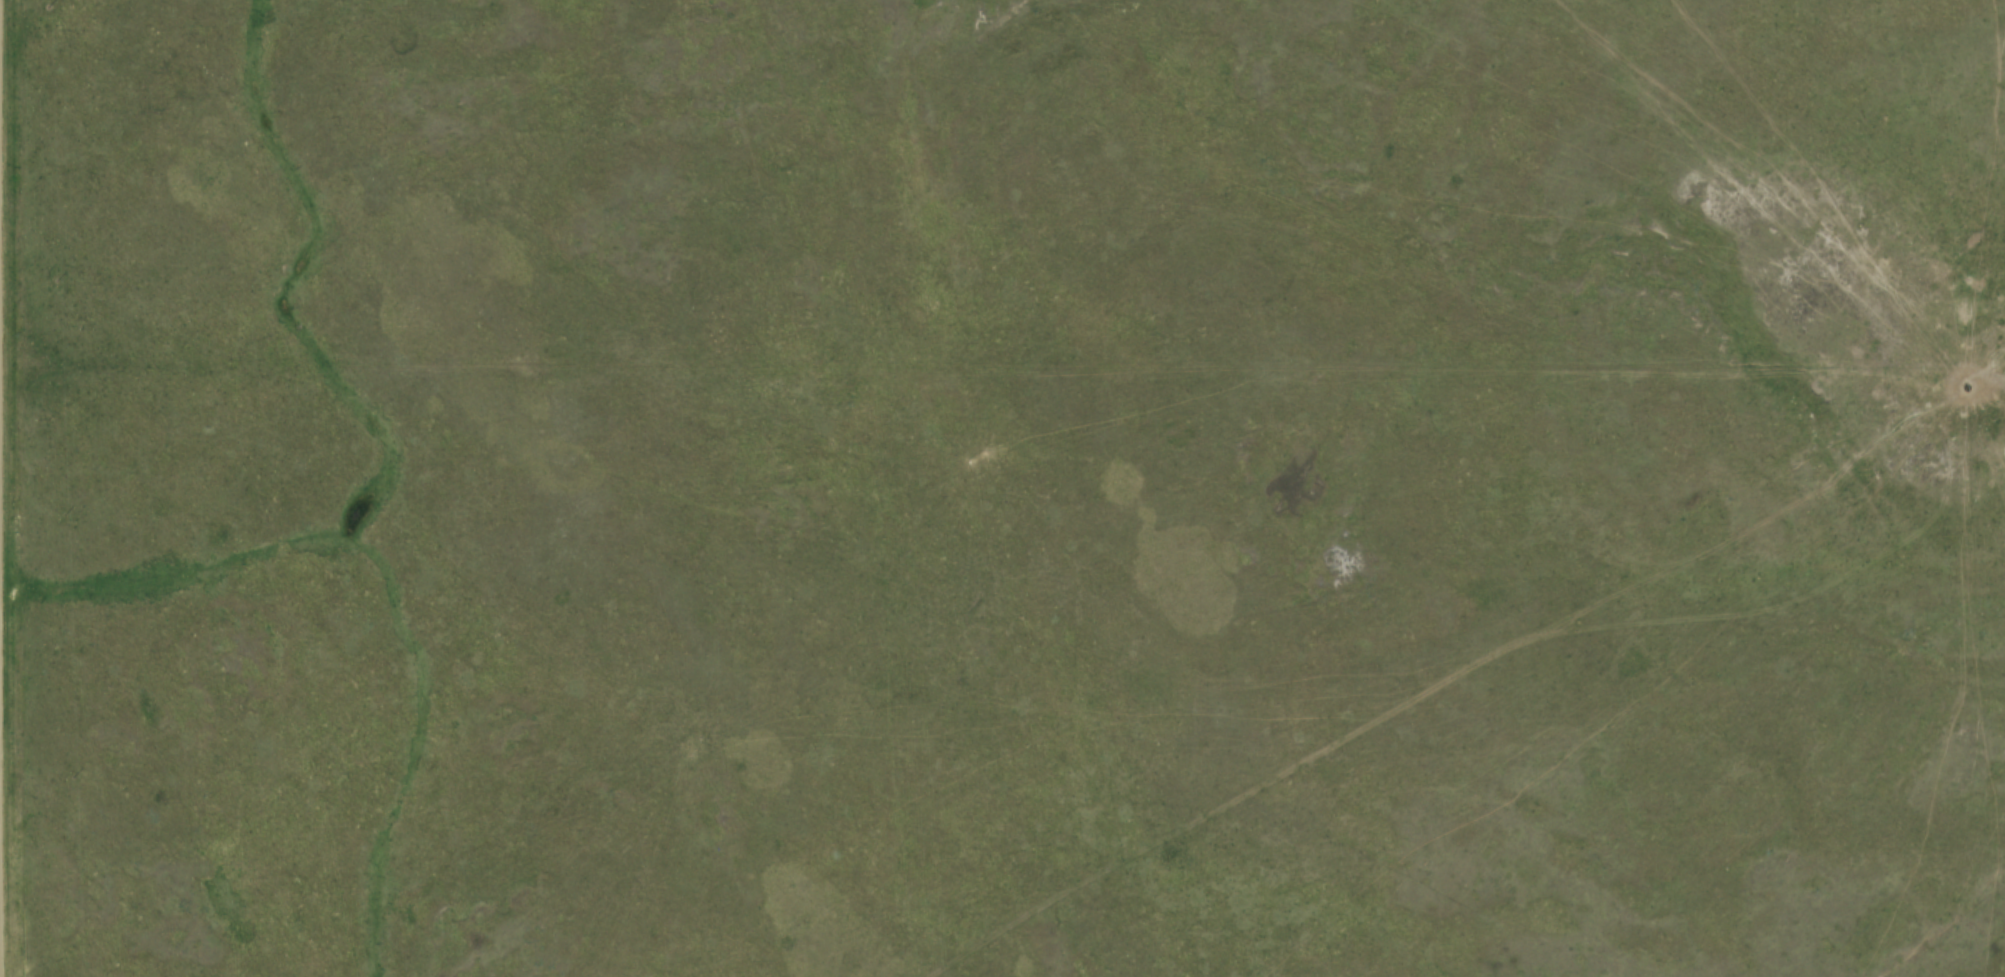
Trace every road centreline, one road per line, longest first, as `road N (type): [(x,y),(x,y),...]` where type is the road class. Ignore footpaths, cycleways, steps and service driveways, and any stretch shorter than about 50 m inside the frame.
road 1 (residential): [(2,976),(2,0)]

